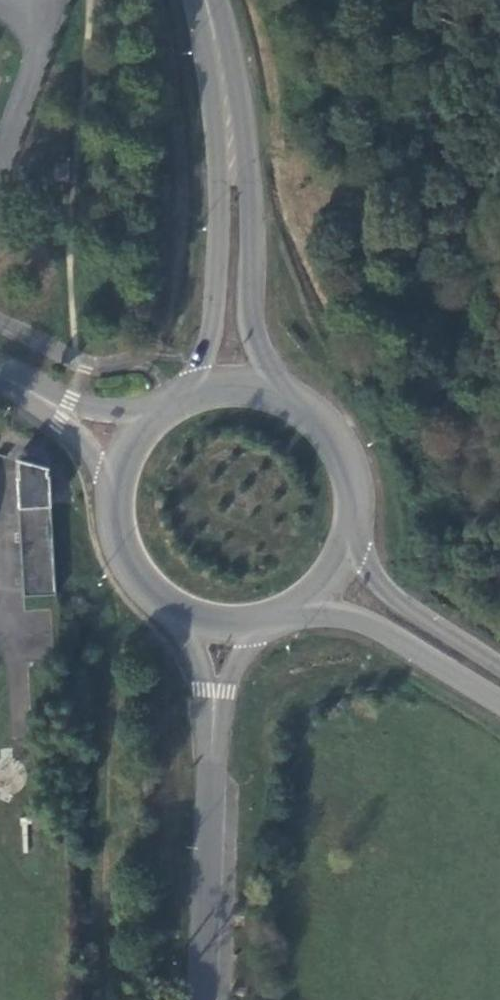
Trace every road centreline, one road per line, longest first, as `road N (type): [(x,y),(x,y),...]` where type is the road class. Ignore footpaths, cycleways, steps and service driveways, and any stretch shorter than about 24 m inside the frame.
road 1 (secondary): [(229,381),(231,208),(221,79),(203,0)]
road 2 (unclassified): [(221,629),(205,999)]
road 3 (secondary): [(335,576),(351,541),(357,502),(349,464),(331,430),(303,403),(268,386),(229,381)]
road 4 (secondary): [(124,446),(109,487),(109,527),(123,565),(148,597),(182,619),(221,629)]
road 5 (secondary): [(499,683),(335,576)]
road 6 (secondary): [(0,377),(124,446)]
road 7 (secondary): [(221,629),(285,618),(335,576)]
road 8 (secondary): [(229,381),(169,398),(124,446)]

